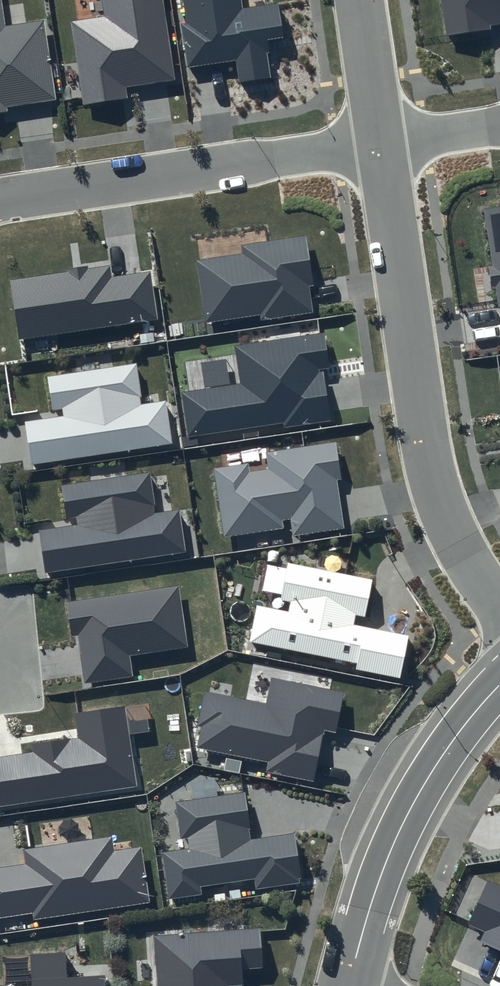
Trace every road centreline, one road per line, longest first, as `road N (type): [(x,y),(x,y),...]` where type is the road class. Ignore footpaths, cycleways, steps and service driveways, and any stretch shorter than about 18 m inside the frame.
road 1 (residential): [(499,603),(438,502),(381,146)]
road 2 (residential): [(0,199),(381,146)]
road 3 (residential): [(349,985),(419,790),(499,686)]
road 4 (residential): [(381,146),(360,0)]
road 5 (residential): [(381,146),(499,128)]

